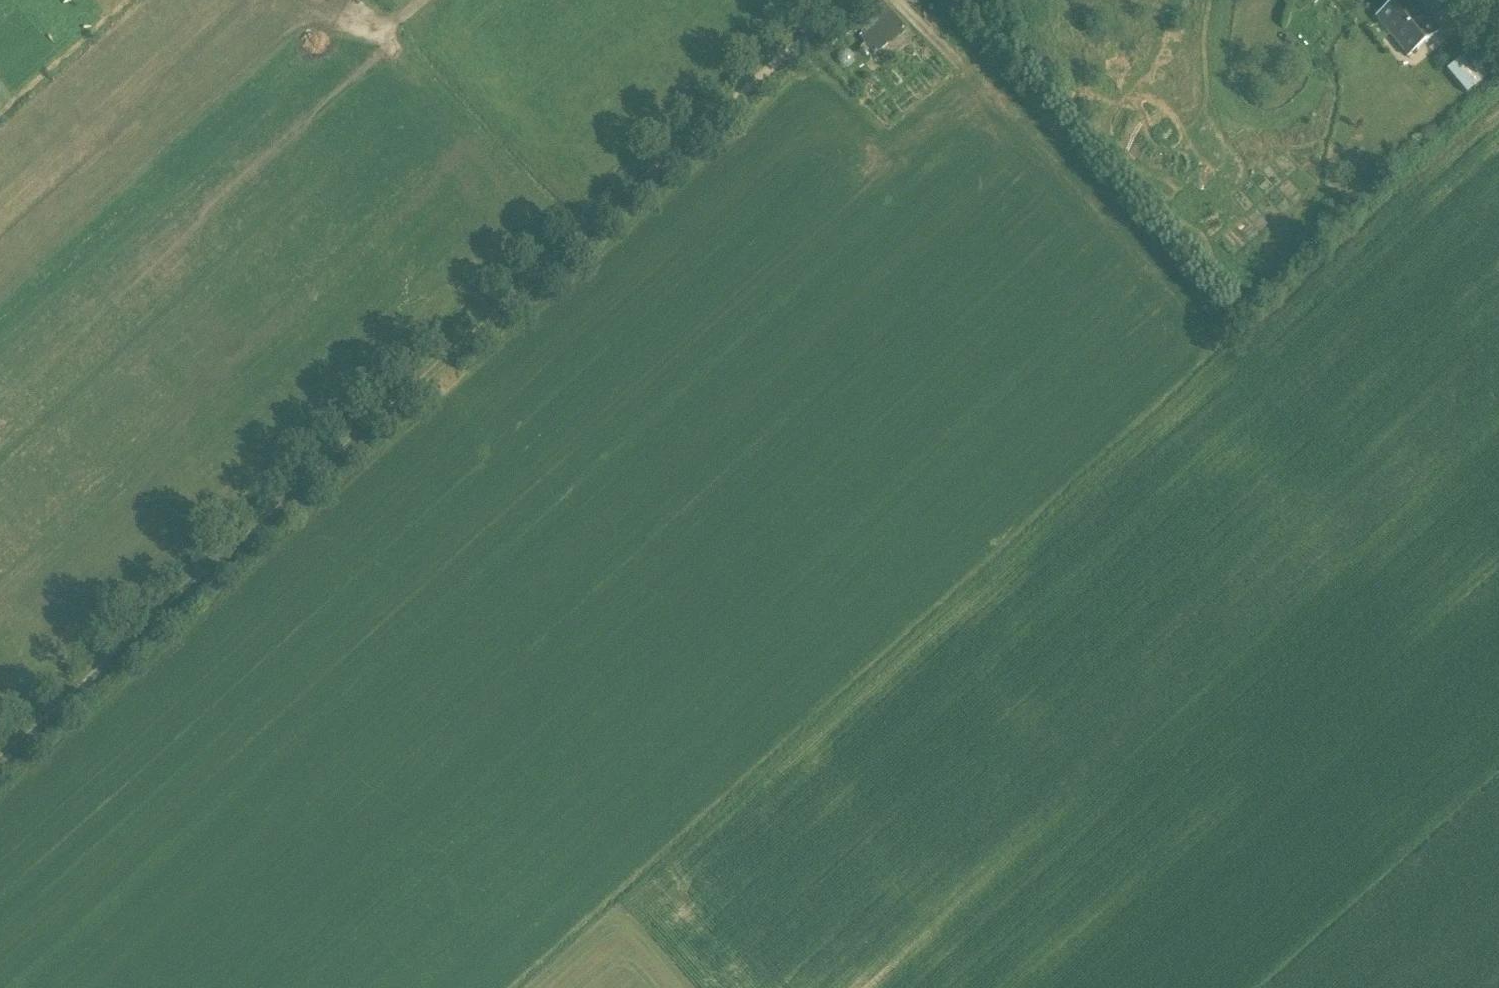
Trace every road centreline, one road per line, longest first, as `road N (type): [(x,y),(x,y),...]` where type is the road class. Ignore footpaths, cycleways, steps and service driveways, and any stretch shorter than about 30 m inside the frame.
road 1 (track): [(846,0),(0,762)]

